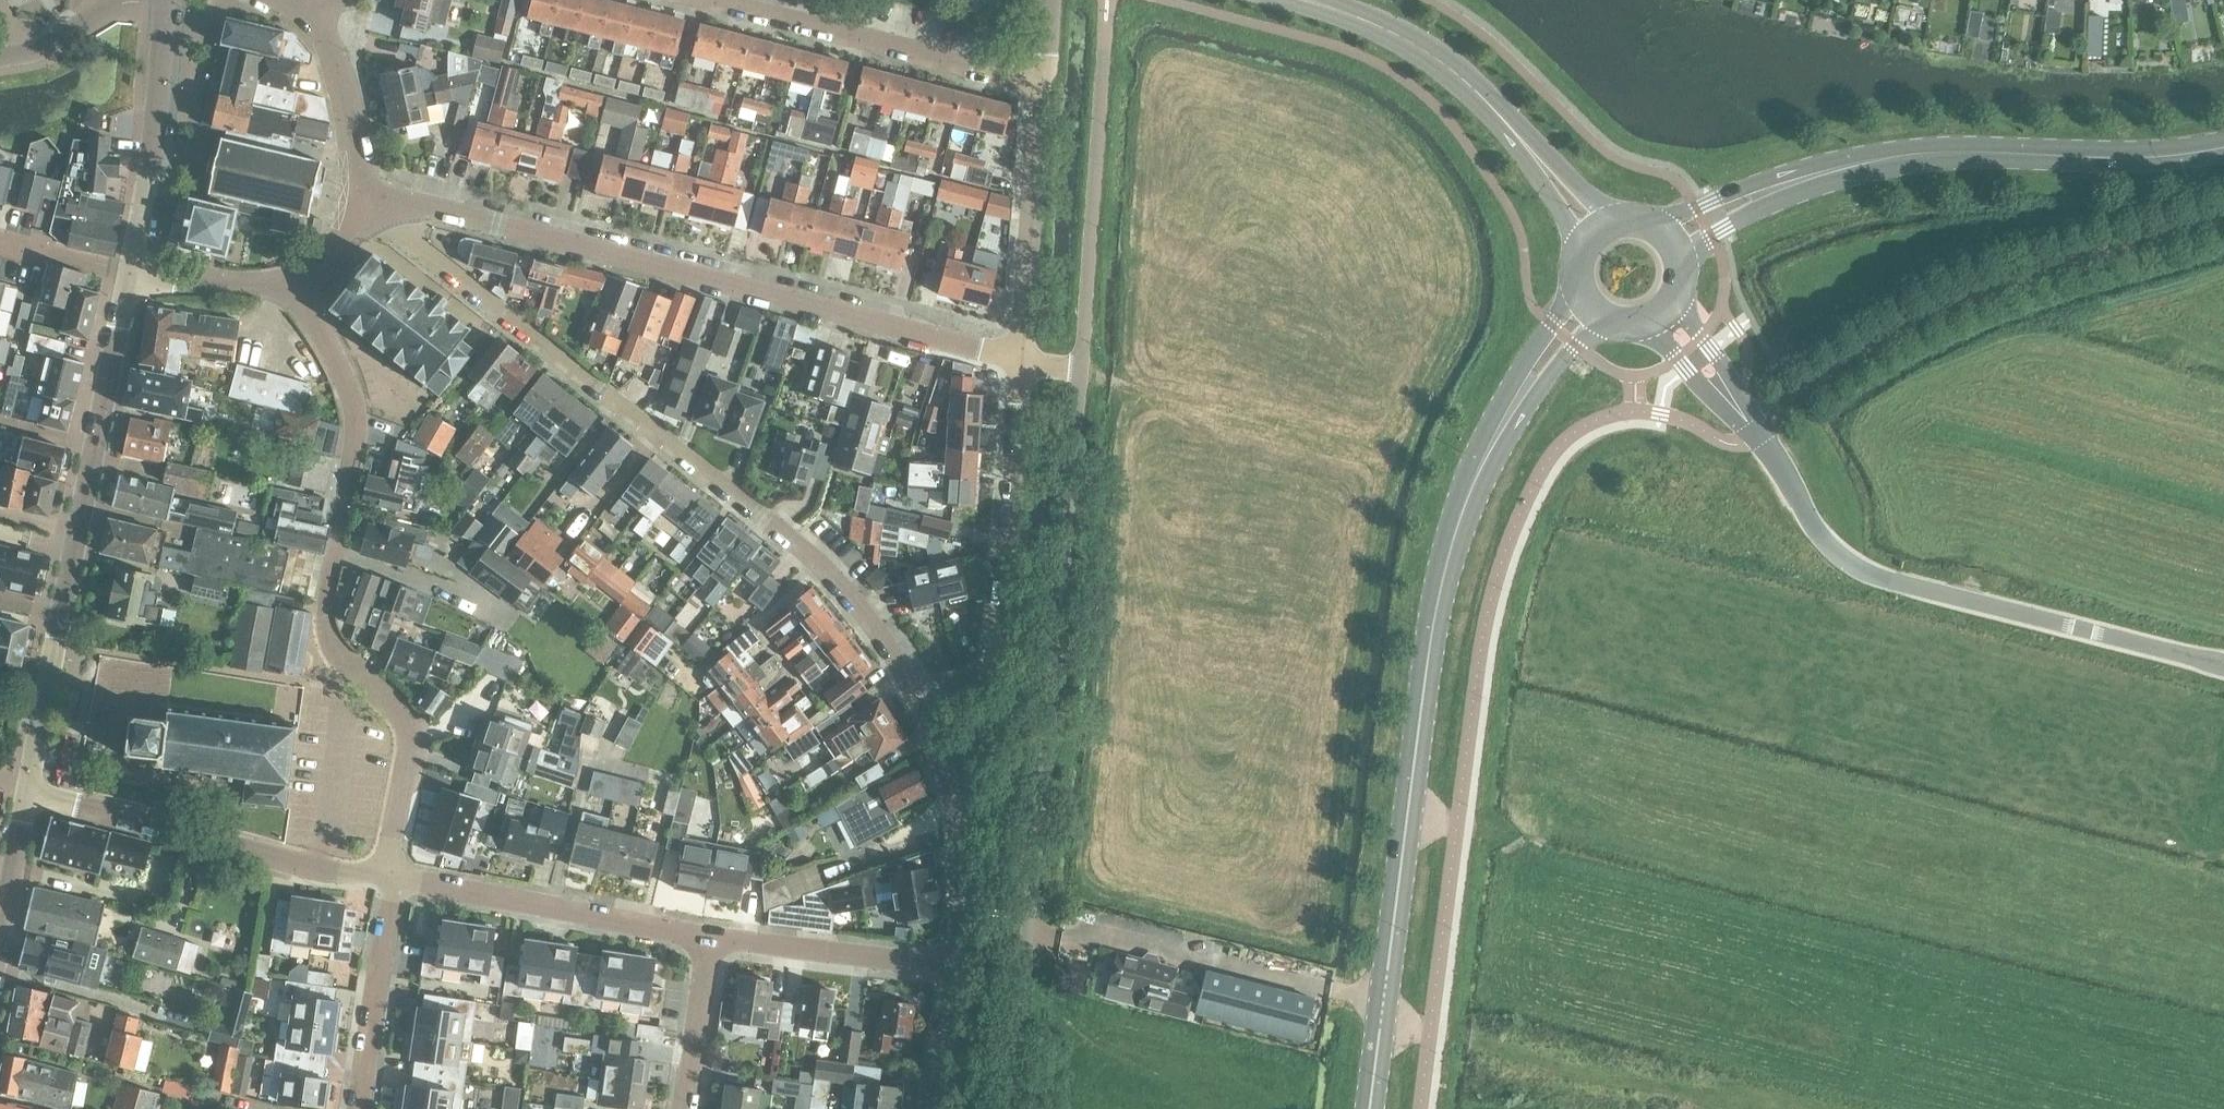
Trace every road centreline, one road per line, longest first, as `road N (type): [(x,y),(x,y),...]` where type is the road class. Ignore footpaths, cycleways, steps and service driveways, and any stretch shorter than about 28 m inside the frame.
road 1 (residential): [(391,201),(407,239),(817,560),(934,710)]
road 2 (unclassified): [(1003,1108),(1080,367)]
road 3 (tertiary): [(1368,1108),(1435,610),(1478,470),(1511,409)]
road 4 (residential): [(391,201),(1021,360)]
road 5 (residential): [(291,280),(348,391),(353,422),(328,630),(404,719),(410,748),(394,874)]
road 6 (unclassified): [(2223,665),(1873,576),(1825,544),(1758,433)]
road 7 (residential): [(26,790),(129,272)]
road 8 (unclassified): [(1758,433),(1854,356),(1920,318),(2055,266),(2223,216)]
road 9 (tertiary): [(1799,181),(1942,154),(2132,158),(2223,148)]
road 10 (residential): [(934,710),(943,696),(982,678),(996,652),(1021,360)]
road 11 (residential): [(394,874),(324,871),(26,790)]
road 12 (unclassified): [(1080,367),(1108,0)]
road 13 (residential): [(1036,84),(710,0)]
road 14 (residential): [(708,938),(394,874)]
road 15 (track): [(1649,1108),(1627,1082),(1580,1061),(1380,1021)]
road 16 (tertiary): [(1538,158),(1483,96),(1419,47),(1312,0)]
road 17 (residential): [(1021,360),(1036,84)]
road 18 (residential): [(129,272),(152,163),(161,0)]
road 19 (residential): [(954,969),(956,827),(931,731),(934,710)]
road 20 (residential): [(954,969),(708,938)]
road 21 (residential): [(358,1108),(394,874)]
road 22 (residential): [(364,194),(345,90),(316,24)]
road 23 (residential): [(684,1108),(708,938)]
road 24 (residential): [(129,272),(244,285),(291,280)]
road 25 (residential): [(0,937),(26,790)]
road 26 (tertiary): [(1799,181),(1746,187),(1661,225)]
road 27 (residential): [(0,58),(51,45),(128,0)]
road 28 (tertiary): [(1682,259),(1799,181)]
road 29 (residential): [(934,1108),(954,969)]
road 30 (tertiary): [(1574,294),(1523,369),(1511,409)]
road 31 (residential): [(129,272),(0,243)]
road 32 (tertiary): [(1511,409),(1598,320)]

